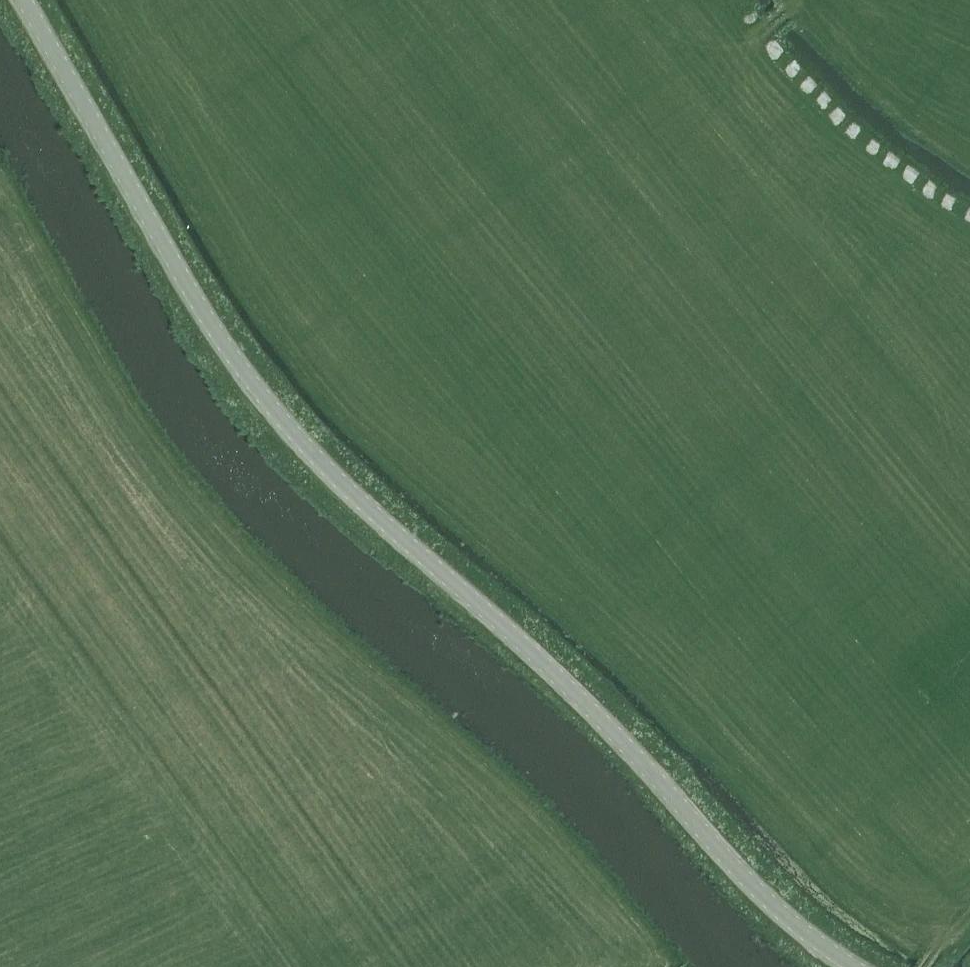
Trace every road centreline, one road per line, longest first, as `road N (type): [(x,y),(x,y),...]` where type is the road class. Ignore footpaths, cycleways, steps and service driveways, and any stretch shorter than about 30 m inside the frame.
road 1 (tertiary): [(854,966),(780,912),(559,677),(294,433),(196,301),(24,0)]

